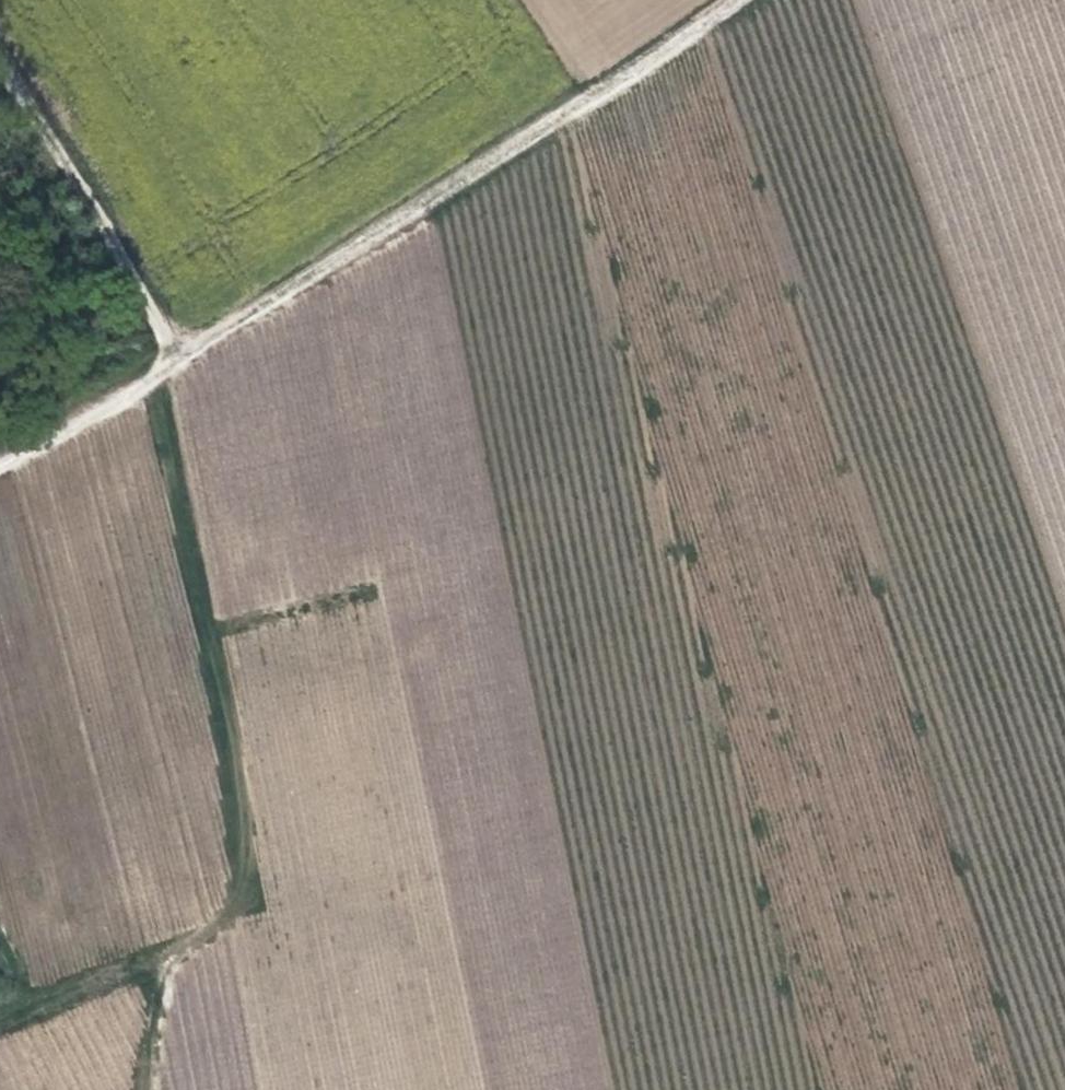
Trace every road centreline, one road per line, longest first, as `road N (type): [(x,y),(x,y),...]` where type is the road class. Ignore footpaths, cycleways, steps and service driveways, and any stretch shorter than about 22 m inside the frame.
road 1 (track): [(0,466),(499,157),(736,0)]
road 2 (track): [(151,1089),(169,980),(179,956),(237,905),(246,827),(156,374)]
road 3 (track): [(0,60),(99,214),(176,361)]

